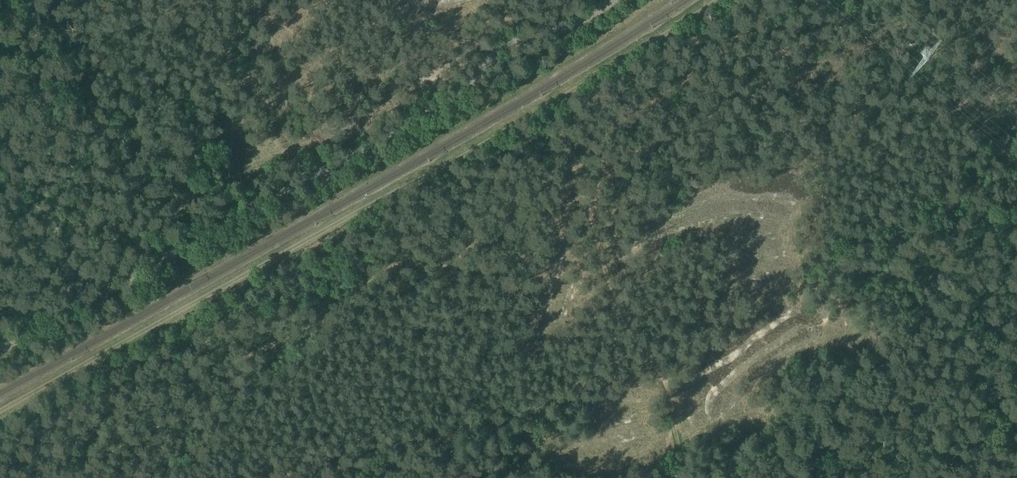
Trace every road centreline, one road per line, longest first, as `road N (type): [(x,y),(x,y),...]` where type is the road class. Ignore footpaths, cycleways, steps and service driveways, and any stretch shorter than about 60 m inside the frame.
road 1 (track): [(0,408),(559,96),(706,0)]
road 2 (unclassified): [(0,352),(438,106),(519,38),(586,19),(616,0)]
road 3 (track): [(782,0),(597,136),(575,168)]

